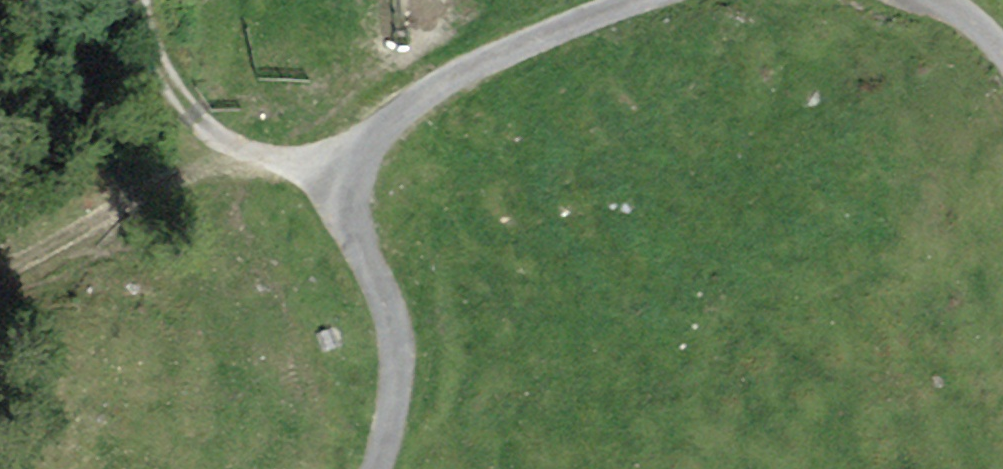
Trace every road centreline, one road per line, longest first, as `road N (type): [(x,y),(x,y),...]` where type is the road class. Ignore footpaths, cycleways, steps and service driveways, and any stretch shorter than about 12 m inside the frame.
road 1 (track): [(330,170),(416,97),(637,0)]
road 2 (track): [(330,170),(392,315),(395,433),(375,468)]
road 3 (track): [(140,0),(147,38),(180,104),(237,152),(330,170)]
road 4 (track): [(237,152),(0,287)]

